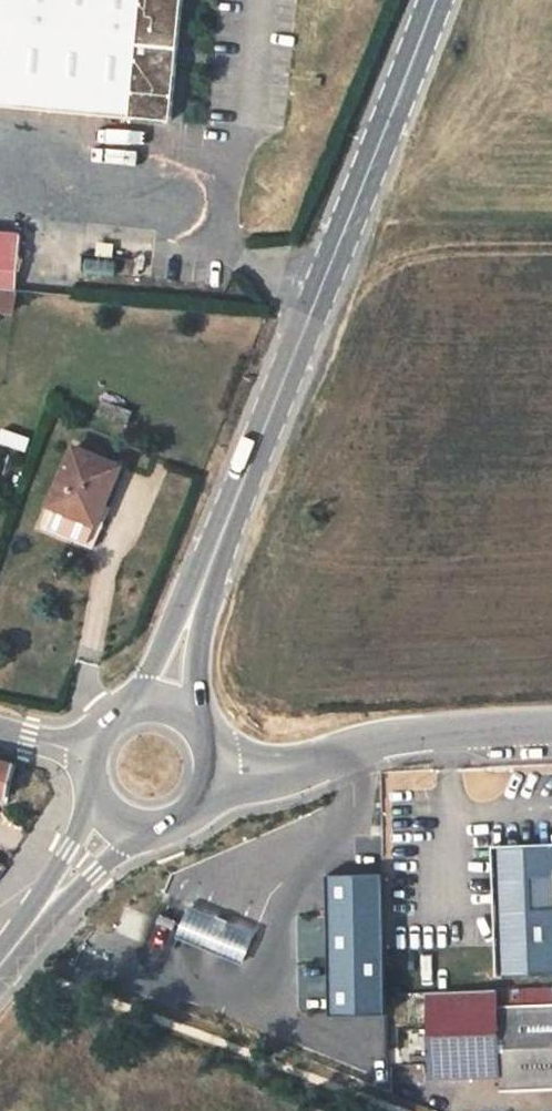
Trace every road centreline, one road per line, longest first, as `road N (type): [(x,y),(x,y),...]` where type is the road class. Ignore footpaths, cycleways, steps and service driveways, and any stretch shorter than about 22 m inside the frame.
road 1 (primary): [(432,0),(189,619),(174,724)]
road 2 (unclassified): [(187,761),(551,737)]
road 3 (primary): [(135,794),(0,968)]

